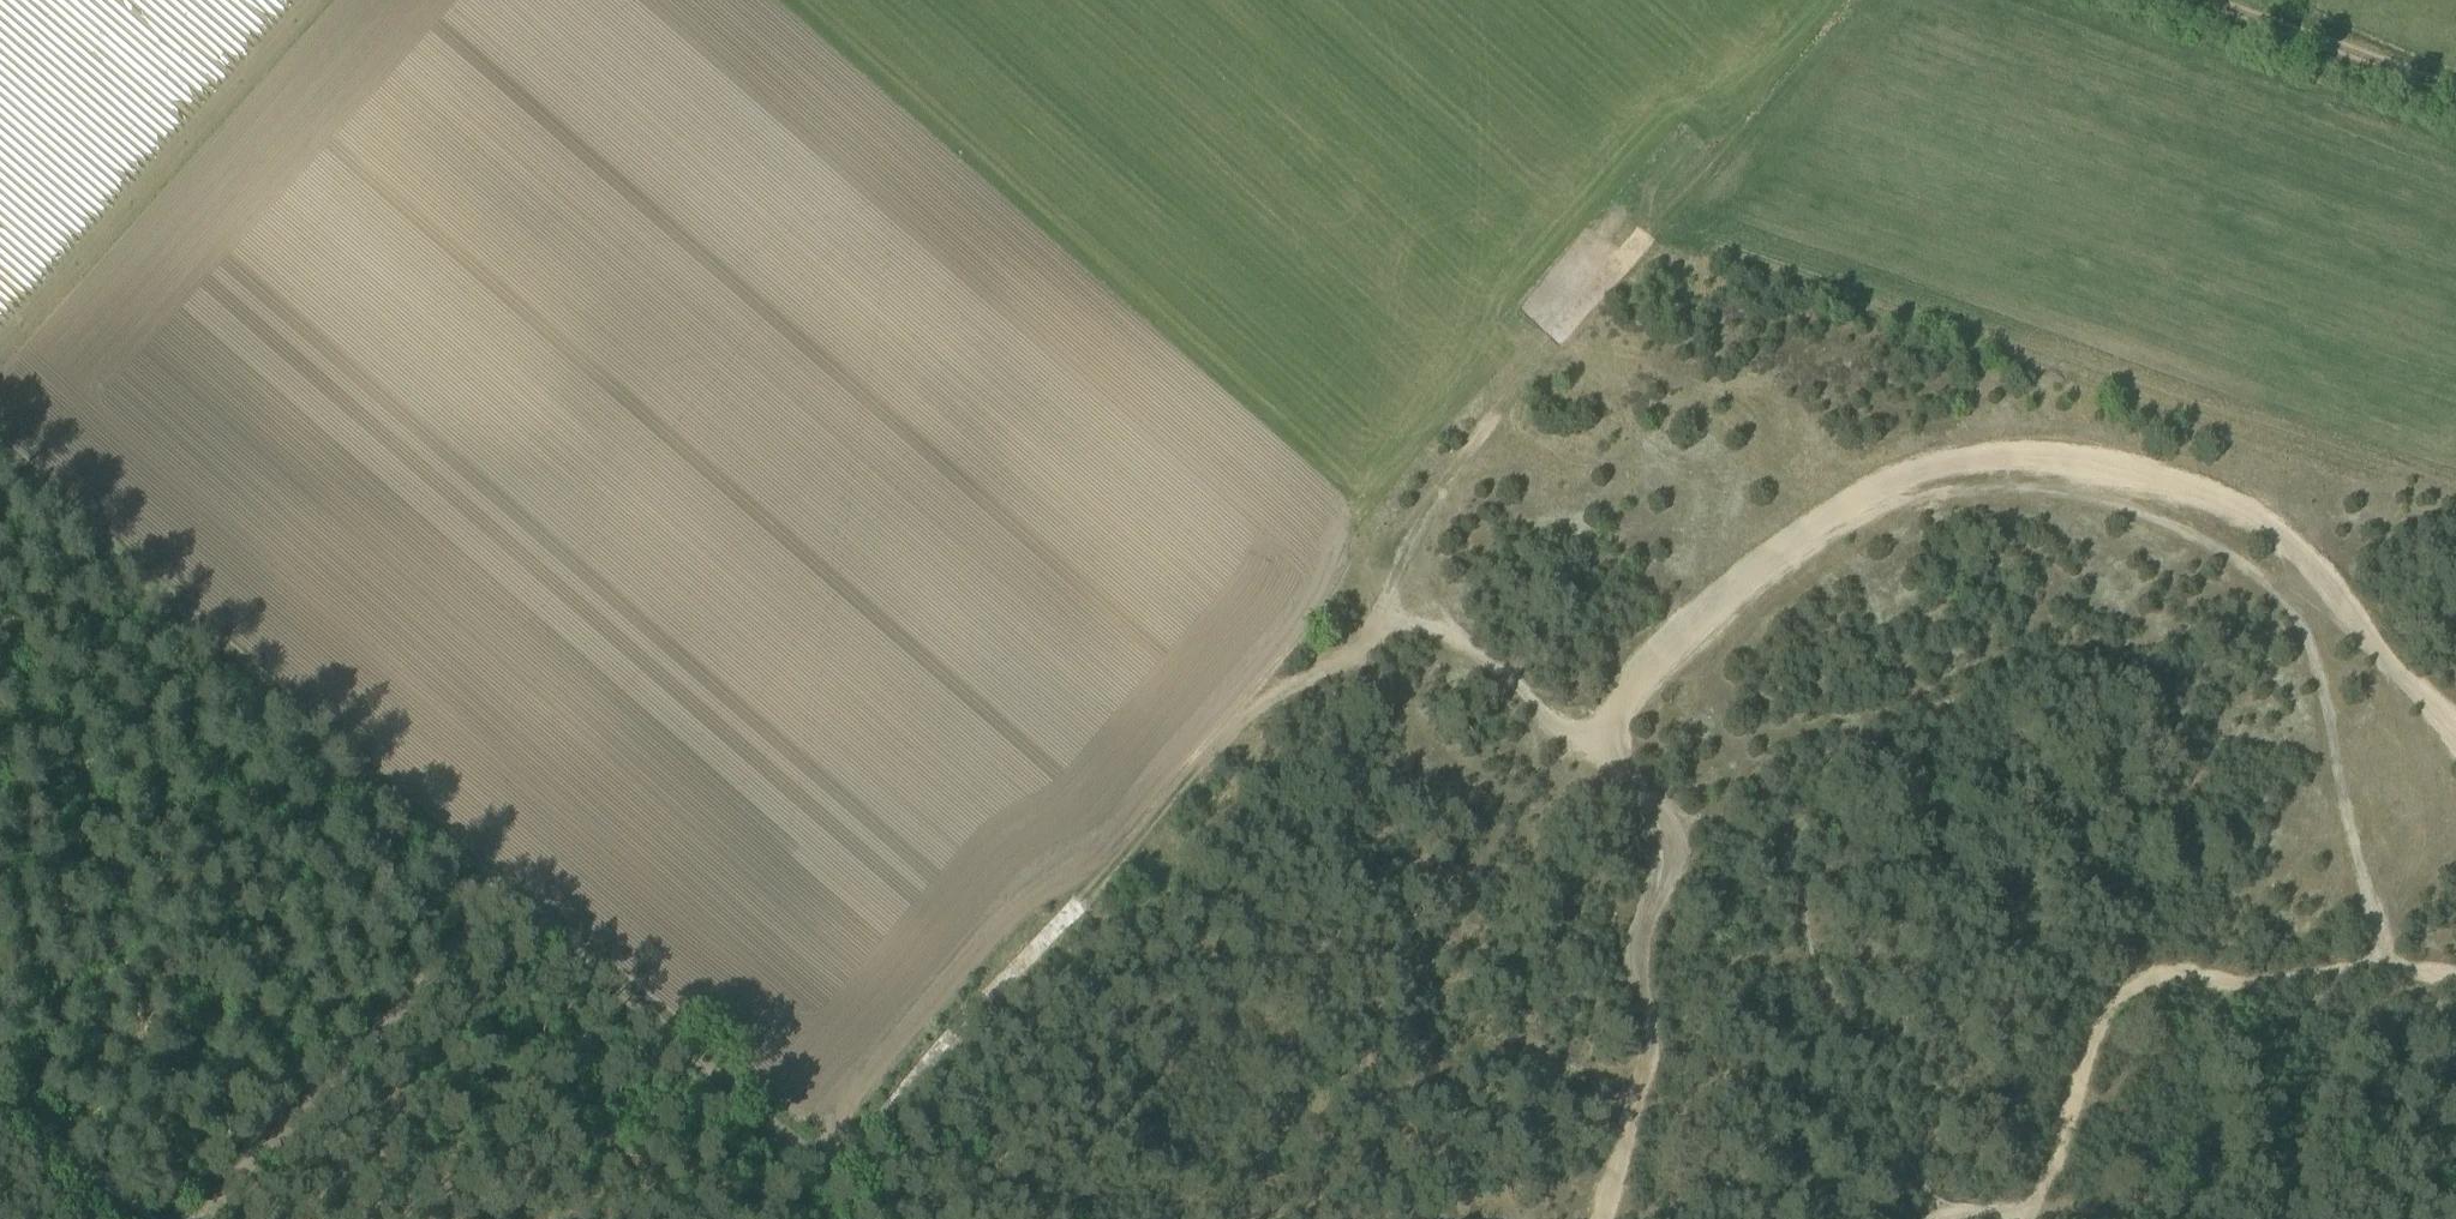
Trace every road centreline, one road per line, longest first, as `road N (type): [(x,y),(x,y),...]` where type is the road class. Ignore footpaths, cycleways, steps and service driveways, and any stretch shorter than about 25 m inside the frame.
road 1 (track): [(0,462),(835,1176)]
road 2 (track): [(494,885),(193,1218)]
road 3 (track): [(2455,95),(2198,0)]
road 4 (unclassified): [(138,1218),(0,1102)]

